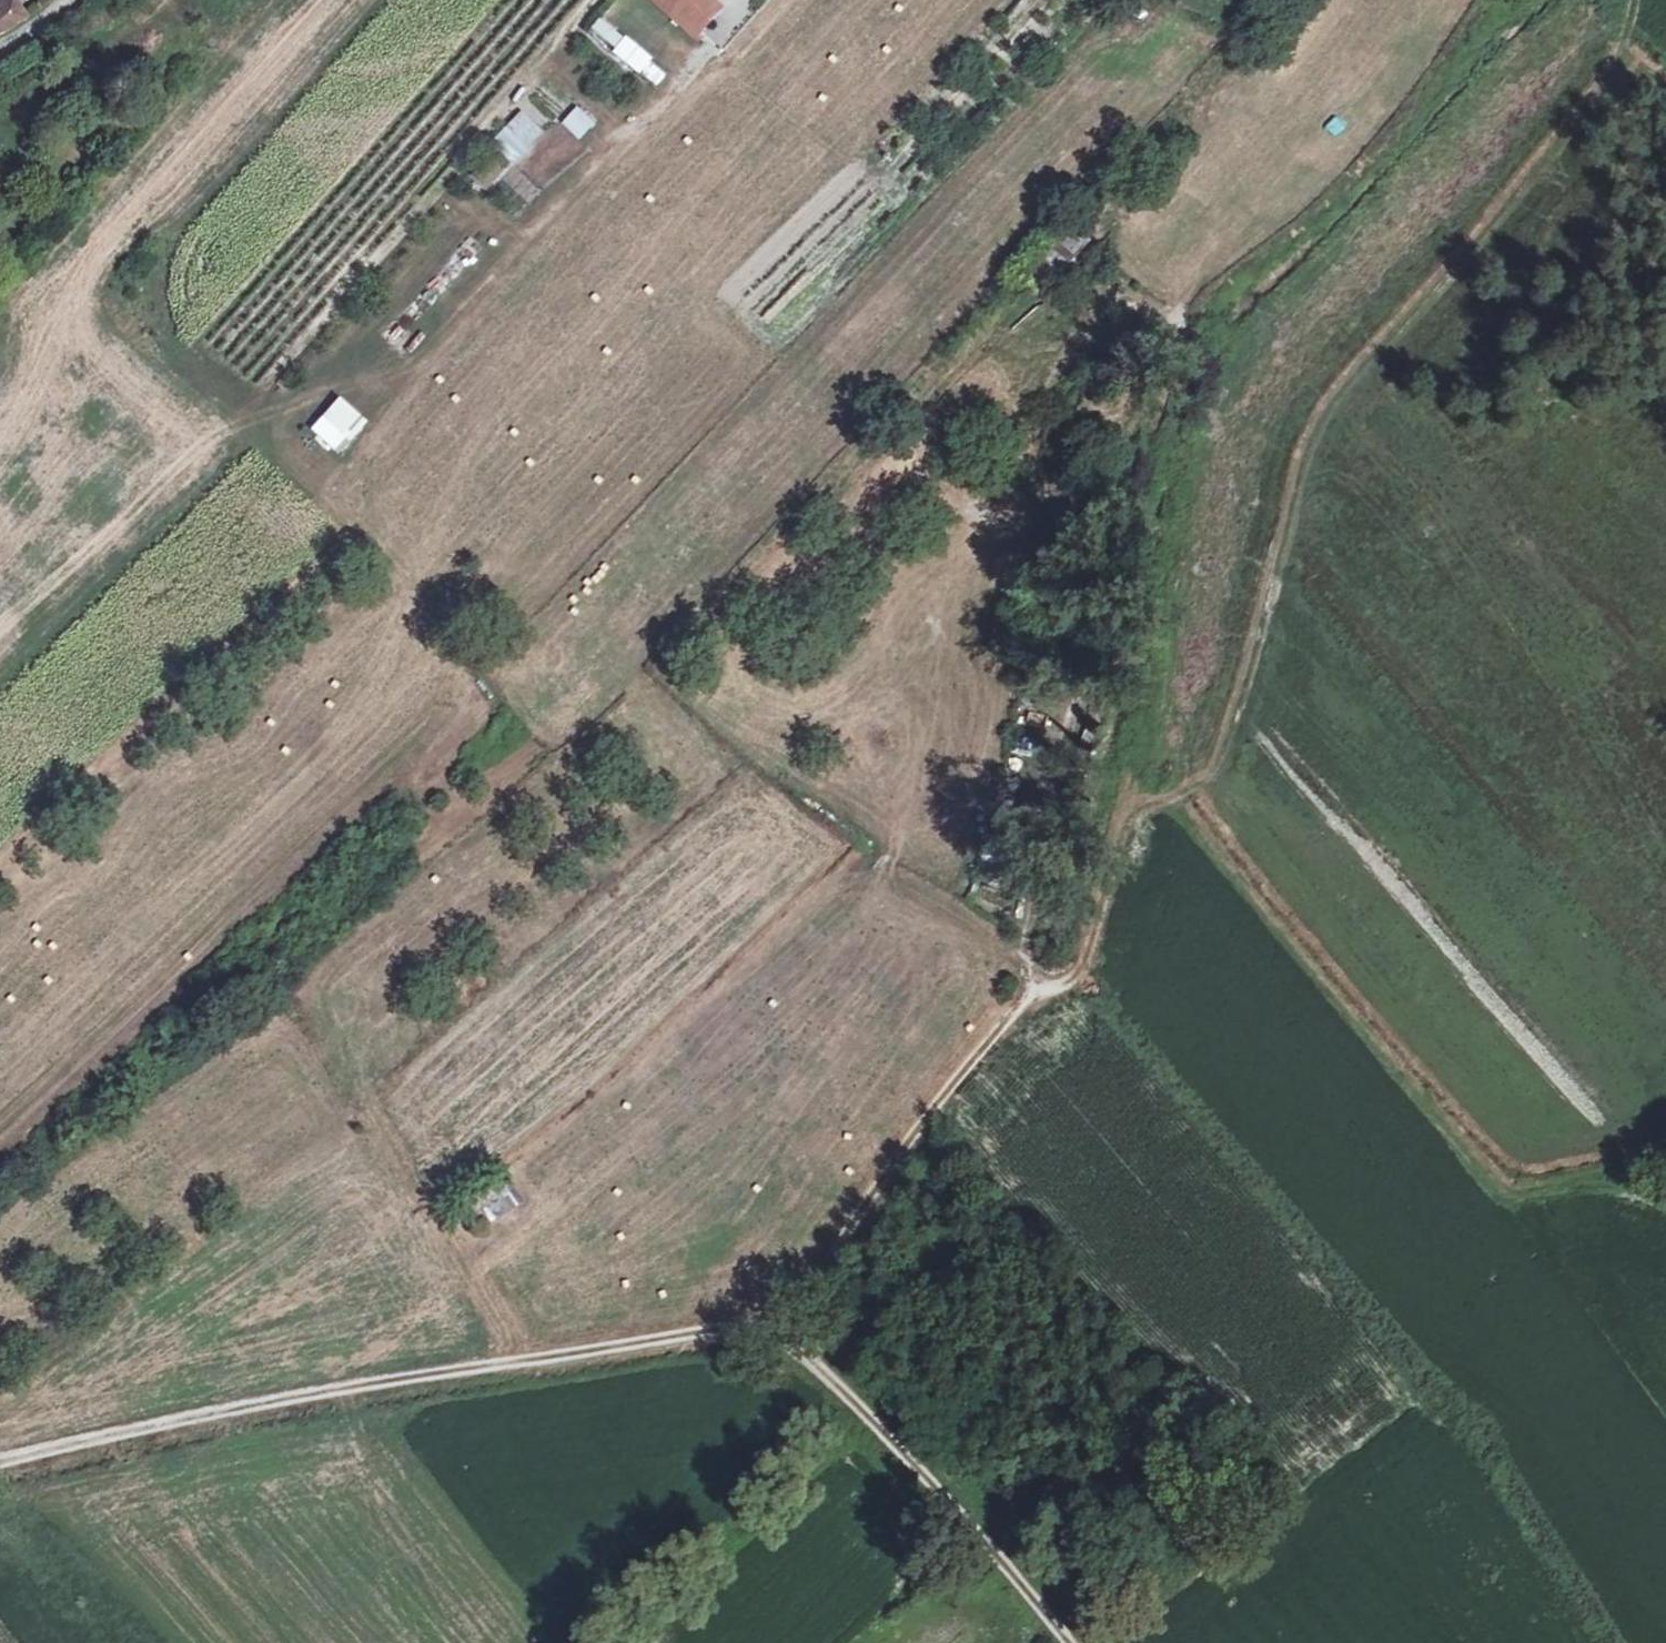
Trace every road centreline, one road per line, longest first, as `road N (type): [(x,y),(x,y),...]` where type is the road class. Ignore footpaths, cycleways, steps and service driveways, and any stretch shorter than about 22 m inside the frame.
road 1 (track): [(0,1465),(762,1326),(837,1381),(1070,1642)]
road 2 (track): [(762,1326),(1030,989)]

